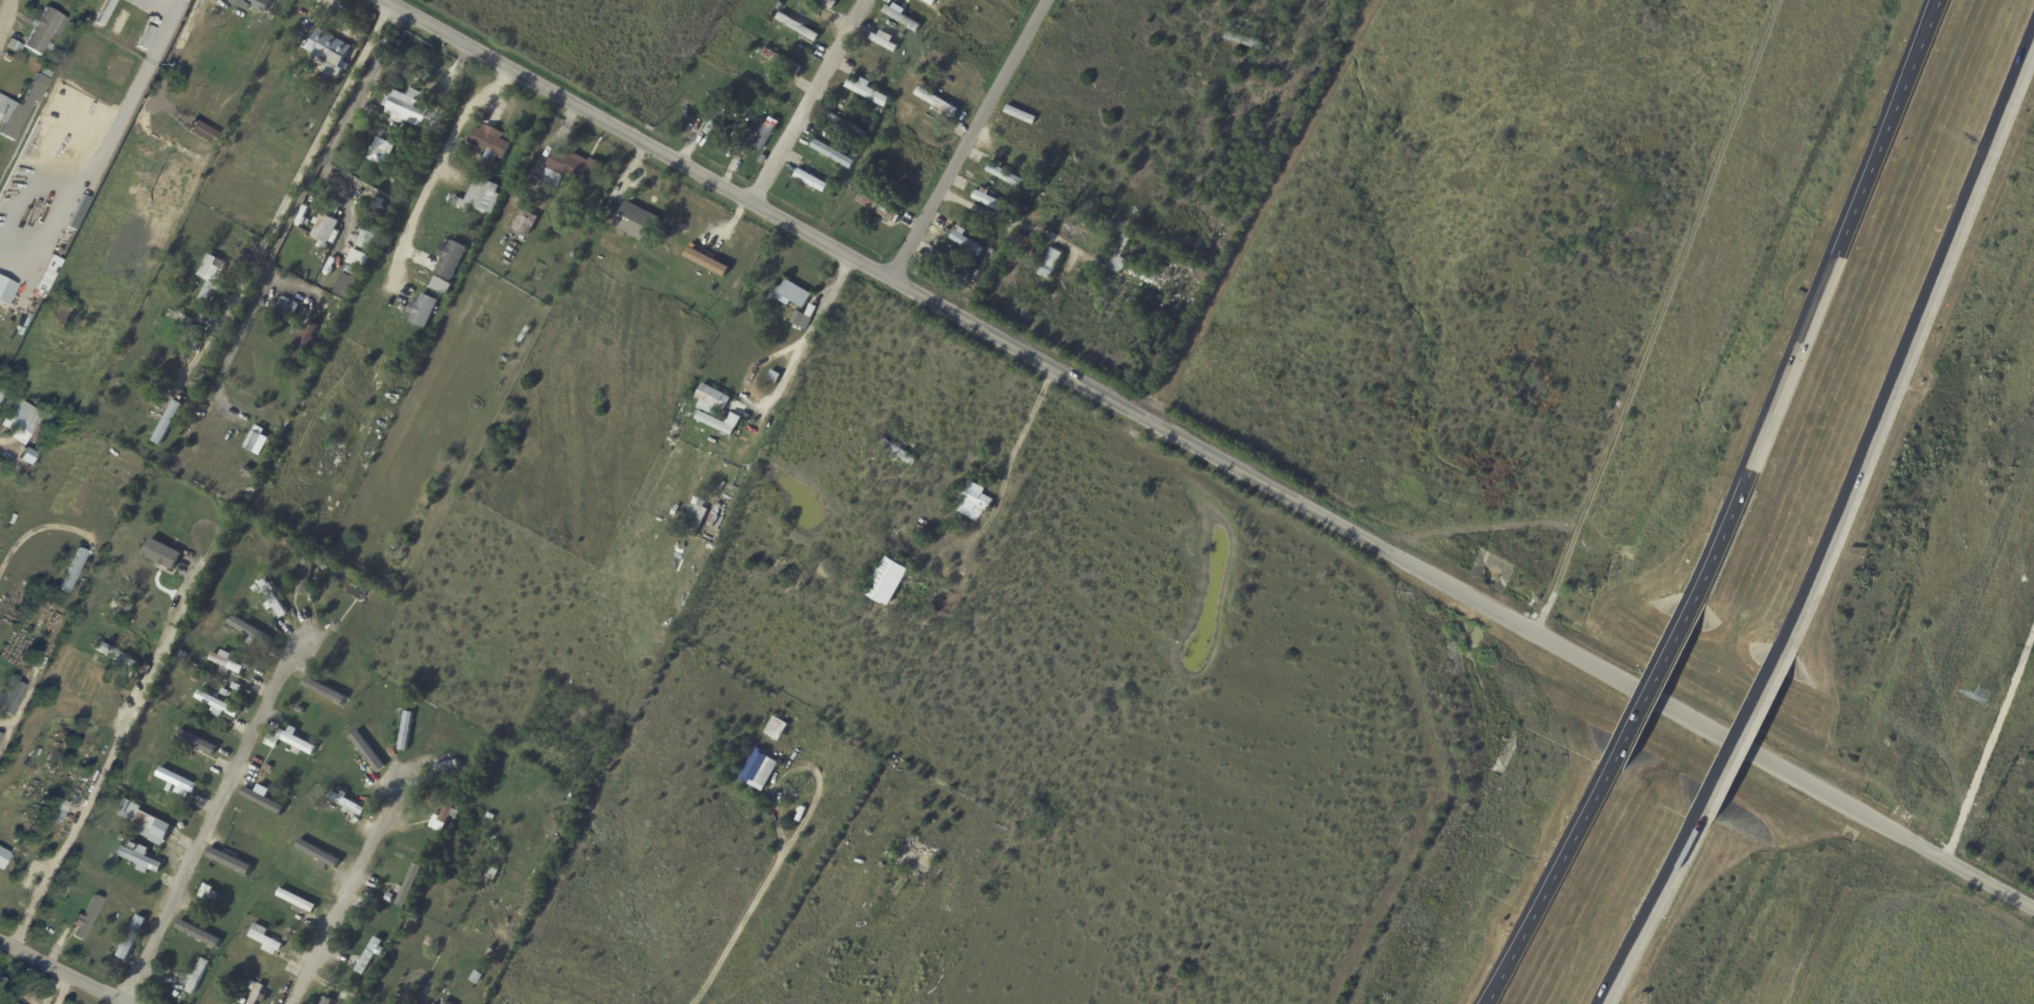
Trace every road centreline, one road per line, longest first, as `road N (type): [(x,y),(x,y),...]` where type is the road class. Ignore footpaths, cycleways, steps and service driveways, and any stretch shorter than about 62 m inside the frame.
road 1 (residential): [(389,0),(2033,908)]
road 2 (motorway): [(1787,645),(2033,40)]
road 3 (motorway): [(1939,0),(1695,596)]
road 4 (residential): [(121,1001),(299,631)]
road 5 (residential): [(893,280),(1049,0)]
road 6 (motorway): [(1608,767),(1479,1003)]
road 7 (residential): [(290,1003),(405,772)]
road 8 (residential): [(753,203),(866,0)]
road 9 (motorway): [(1601,1003),(1697,820)]
road 10 (motorway): [(1697,820),(1787,645)]
road 11 (motorway): [(1695,596),(1608,767)]
road 12 (residential): [(0,941),(127,1003)]

